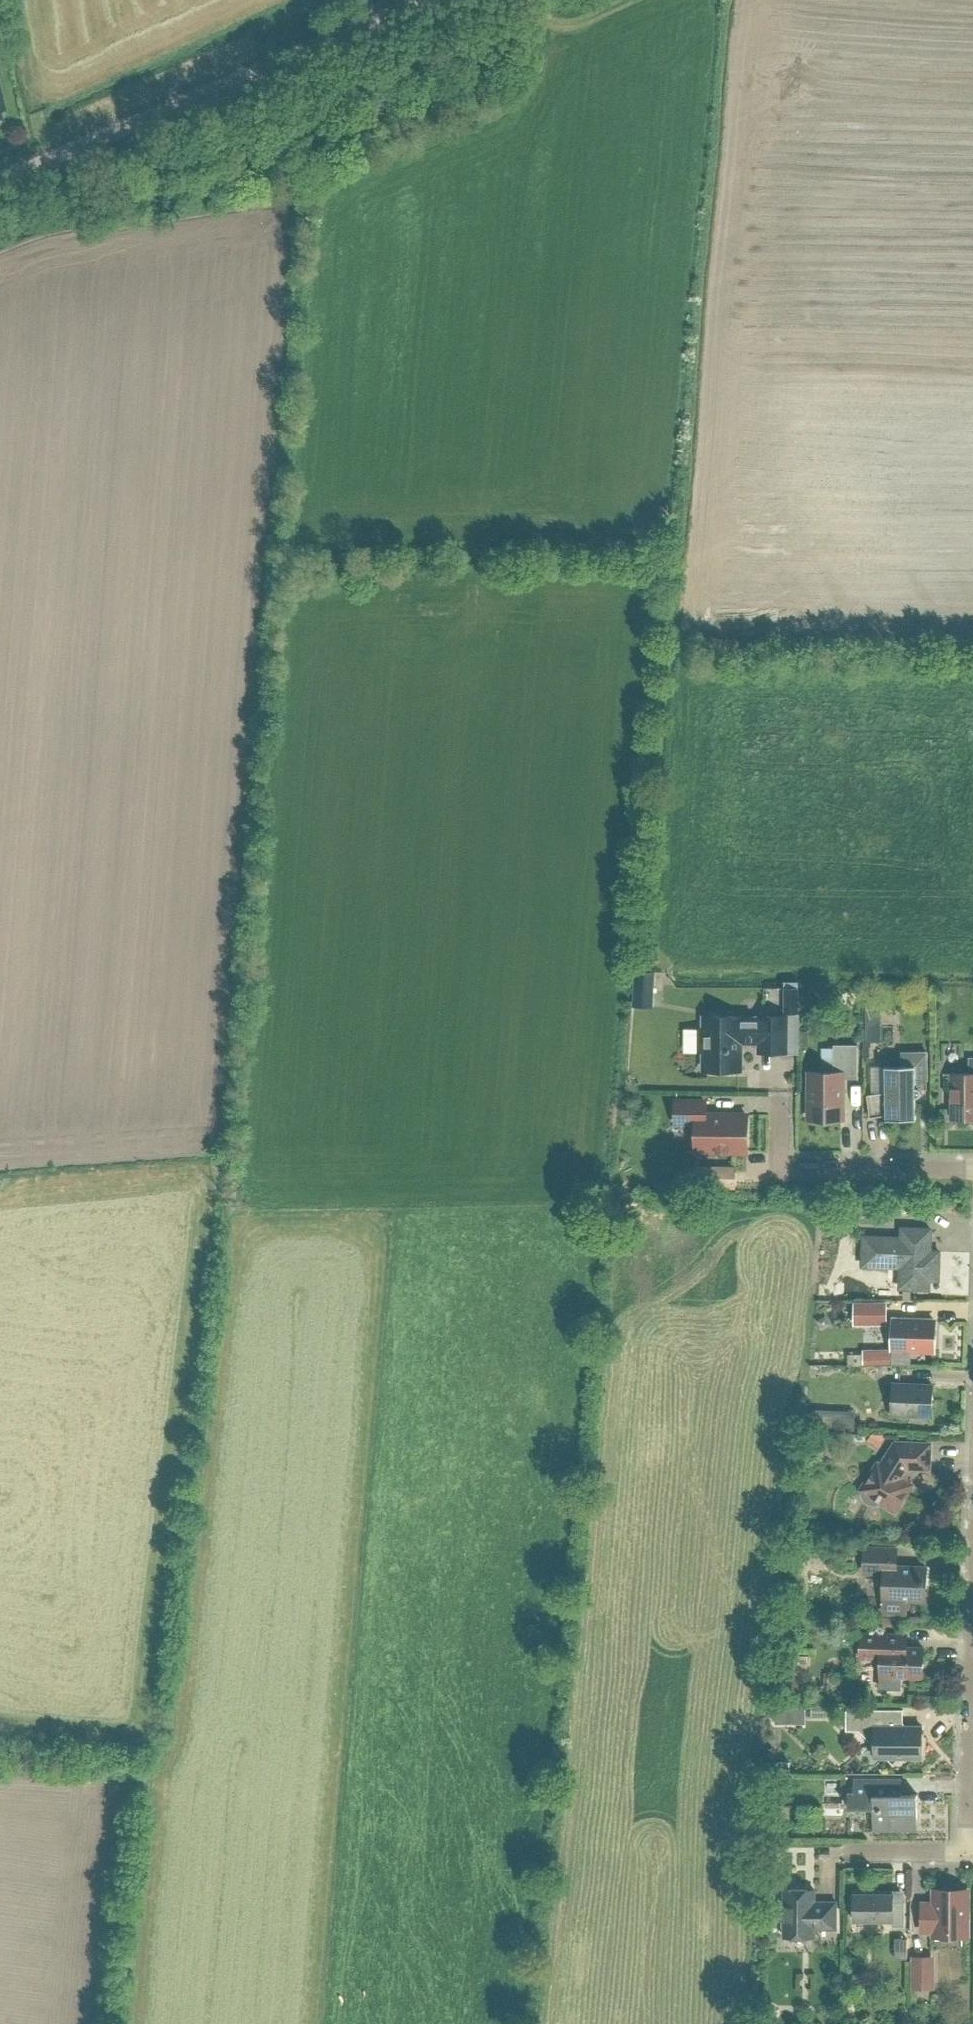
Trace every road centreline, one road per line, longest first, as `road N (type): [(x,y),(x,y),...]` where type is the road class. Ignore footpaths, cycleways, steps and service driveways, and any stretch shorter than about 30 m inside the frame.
road 1 (unclassified): [(0,179),(425,0)]
road 2 (residential): [(972,1168),(779,1169),(779,1095)]
road 3 (track): [(340,0),(191,67),(160,112)]
road 4 (residential): [(968,1850),(972,1681)]
road 5 (residential): [(845,1850),(968,1850)]

